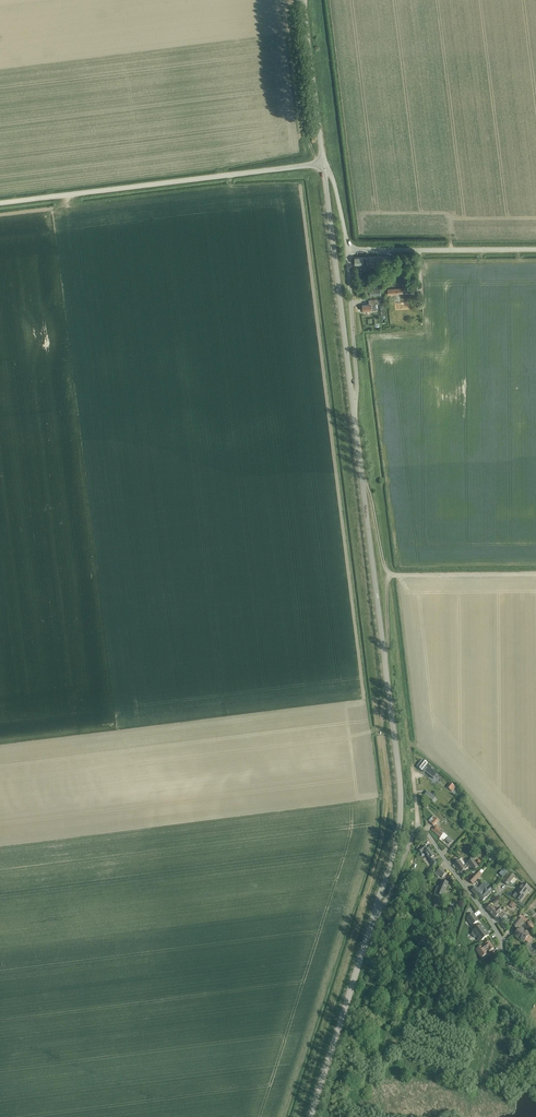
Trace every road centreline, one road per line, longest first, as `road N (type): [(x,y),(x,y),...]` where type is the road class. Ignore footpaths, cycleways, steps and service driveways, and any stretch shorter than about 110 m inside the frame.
road 1 (tertiary): [(373,918),(398,836),(401,792),(355,422)]
road 2 (unclassified): [(0,202),(323,163)]
road 3 (residential): [(535,979),(506,960),(490,920),(426,833),(414,834),(373,918)]
road 4 (tertiary): [(355,422),(324,168)]
road 5 (tertiary): [(311,1116),(373,918)]
road 6 (unclassified): [(351,250),(535,249)]
road 7 (track): [(383,652),(391,575),(362,480)]
road 8 (unclassified): [(355,422),(351,250)]
road 9 (tertiary): [(323,163),(303,0)]
road 10 (track): [(535,574),(391,575)]

